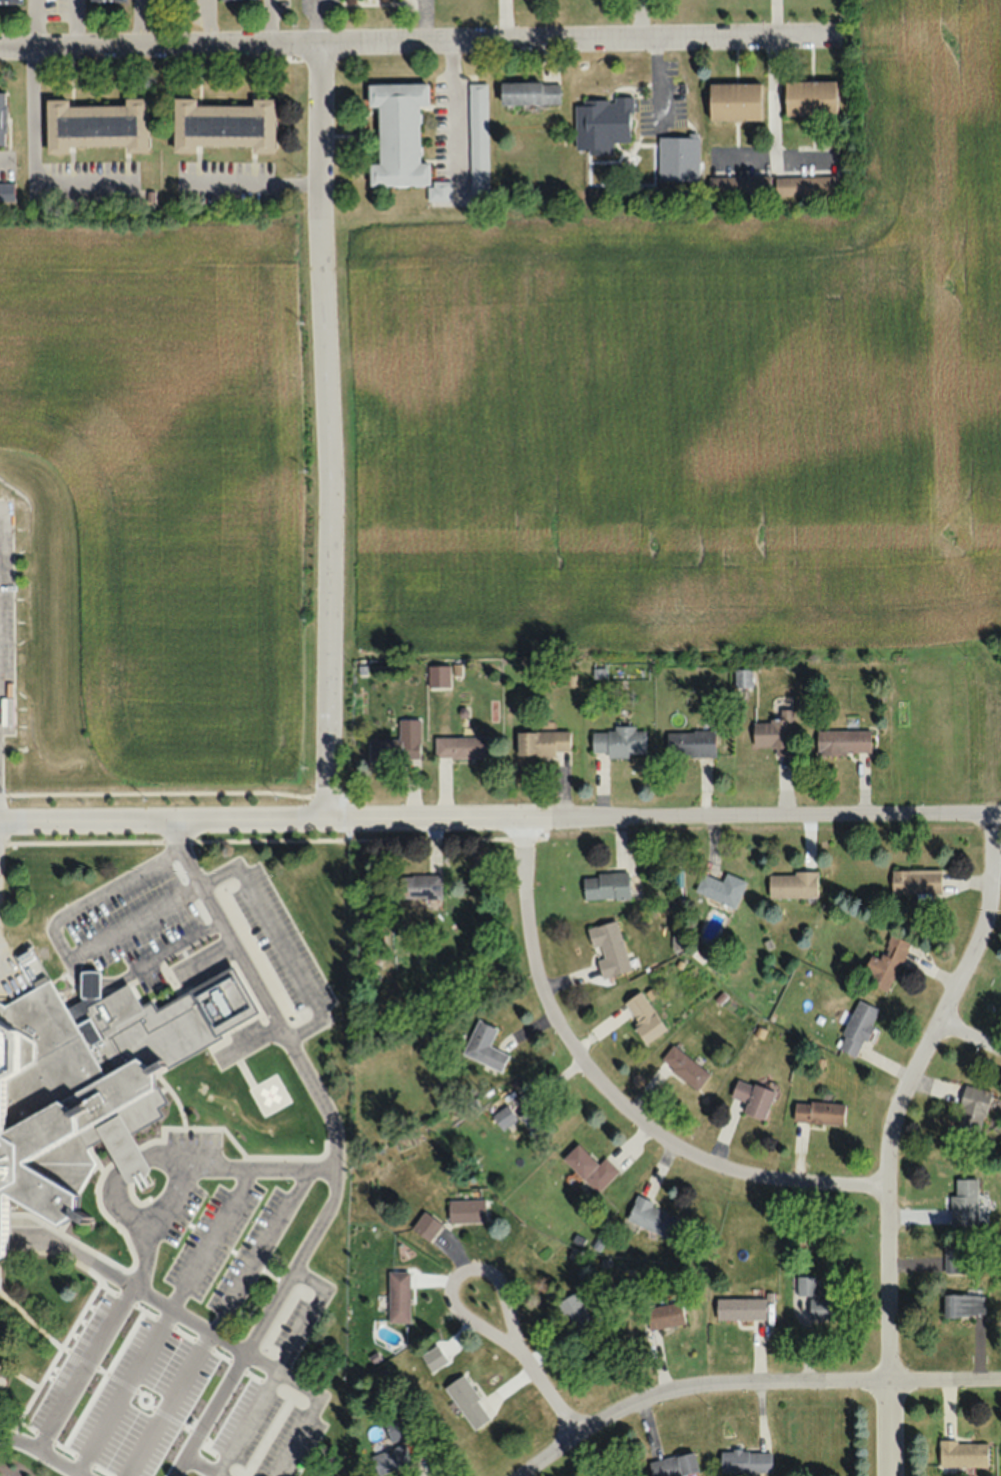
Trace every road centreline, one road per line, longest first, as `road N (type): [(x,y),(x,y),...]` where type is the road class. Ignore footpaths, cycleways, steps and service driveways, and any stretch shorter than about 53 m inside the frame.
road 1 (residential): [(326,819),(319,49)]
road 2 (residential): [(326,819),(1000,821)]
road 3 (residential): [(887,1197),(726,1176),(661,1142),(603,1092),(559,1034),(537,971),(520,825)]
road 4 (residential): [(889,1382),(890,1148),(901,1103),(974,946),(995,821)]
road 5 (residential): [(319,49),(872,42)]
road 6 (residential): [(516,1475),(579,1433),(672,1396),(1000,1381)]
road 7 (residential): [(0,50),(319,49)]
road 8 (residential): [(0,821),(177,820)]
road 9 (residential): [(579,1433),(481,1293)]
road 10 (residential): [(177,820),(326,819)]

